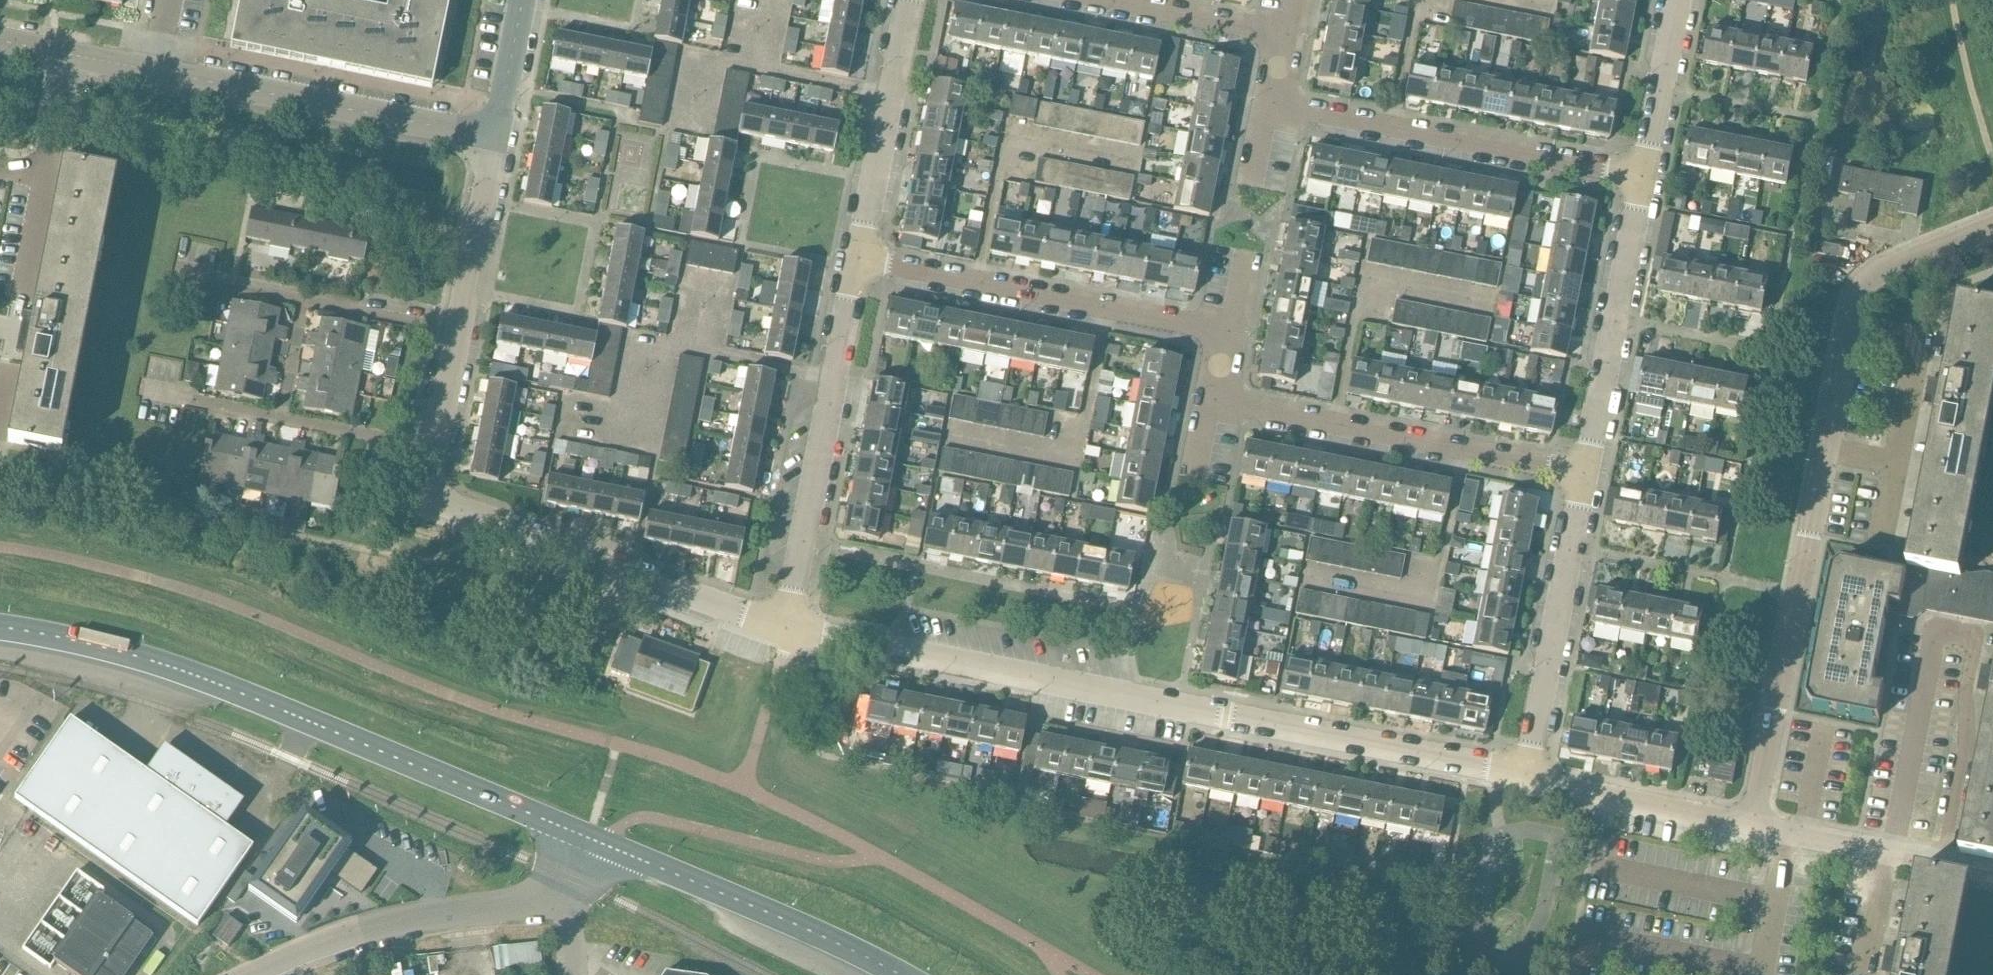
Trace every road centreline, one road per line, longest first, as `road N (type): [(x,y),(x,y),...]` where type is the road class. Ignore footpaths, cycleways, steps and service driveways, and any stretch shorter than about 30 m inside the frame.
road 1 (residential): [(1527,774),(782,628)]
road 2 (residential): [(1750,825),(1855,308),(1883,271),(1992,227)]
road 3 (secondary): [(592,840),(220,685),(117,651),(0,627)]
road 4 (residential): [(782,628),(436,502),(436,447)]
road 5 (residential): [(1584,472),(1209,403)]
road 6 (residential): [(782,628),(859,259)]
road 7 (residential): [(1643,176),(1274,104)]
road 8 (residential): [(1222,331),(859,259)]
road 9 (tertiary): [(495,139),(154,71)]
road 10 (secondary): [(899,974),(592,840)]
road 11 (unclassified): [(251,974),(371,927),(555,898)]
road 12 (residential): [(1527,774),(1584,472)]
road 13 (residential): [(1584,472),(1643,176)]
road 14 (residential): [(690,130),(705,59),(891,96)]
road 15 (residential): [(251,191),(476,236)]
road 16 (residential): [(1527,774),(1750,825)]
road 17 (residential): [(1286,34),(1107,0)]
road 18 (residential): [(1643,176),(1679,0)]
road 19 (residential): [(859,259),(891,96)]
road 20 (residential): [(458,331),(303,301)]
road 21 (residential): [(436,447),(281,417)]
road 22 (residential): [(1789,833),(1942,864)]
road 23 (residential): [(1761,974),(1789,833)]
road 24 (residential): [(281,417),(141,389)]
road 25 (tertiary): [(522,0),(495,139)]
road 26 (residential): [(40,185),(63,54)]
road 27 (residential): [(303,301),(175,274)]

